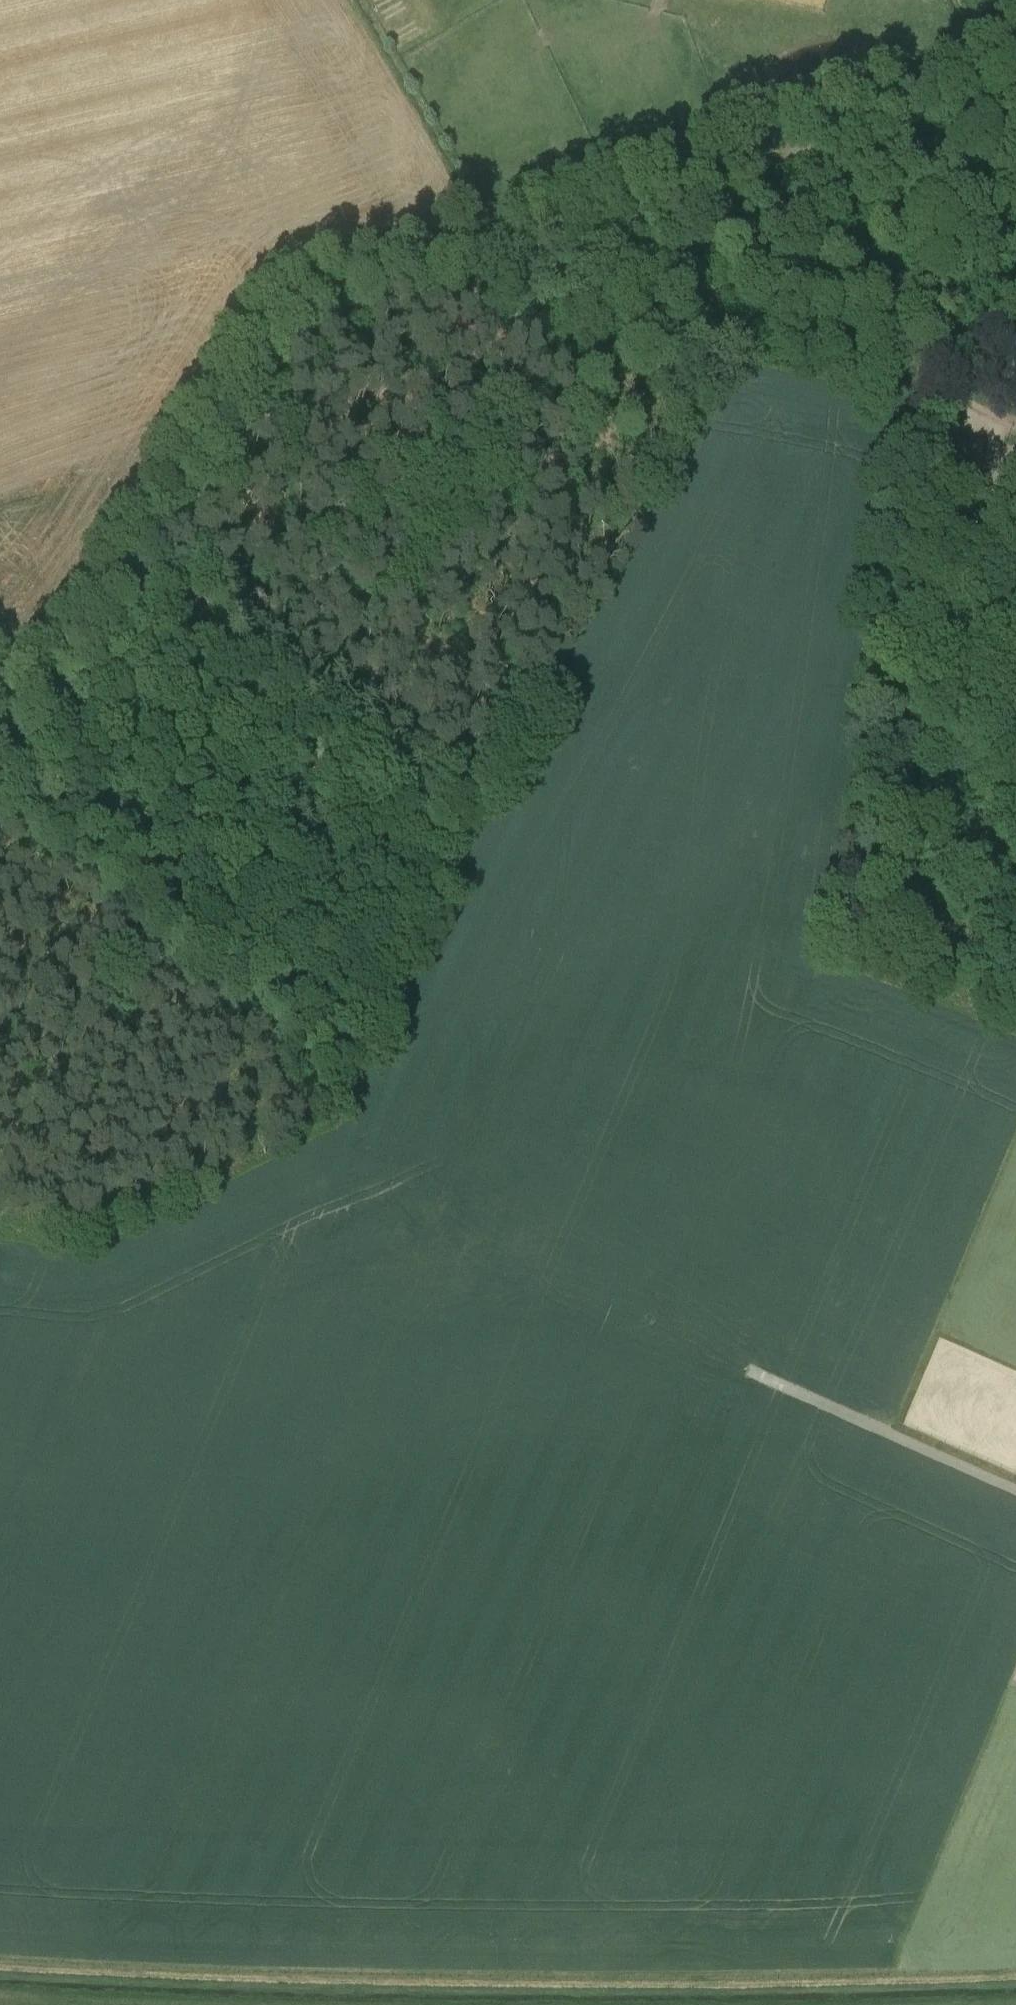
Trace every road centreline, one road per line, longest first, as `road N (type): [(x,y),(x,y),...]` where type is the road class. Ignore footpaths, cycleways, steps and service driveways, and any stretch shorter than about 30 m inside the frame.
road 1 (track): [(1015,65),(824,141),(469,251),(299,320),(206,448),(150,553),(41,695)]
road 2 (track): [(1015,429),(943,384),(875,314),(762,296),(655,305)]
road 3 (track): [(875,314),(824,141)]
road 4 (track): [(655,305),(503,244)]

